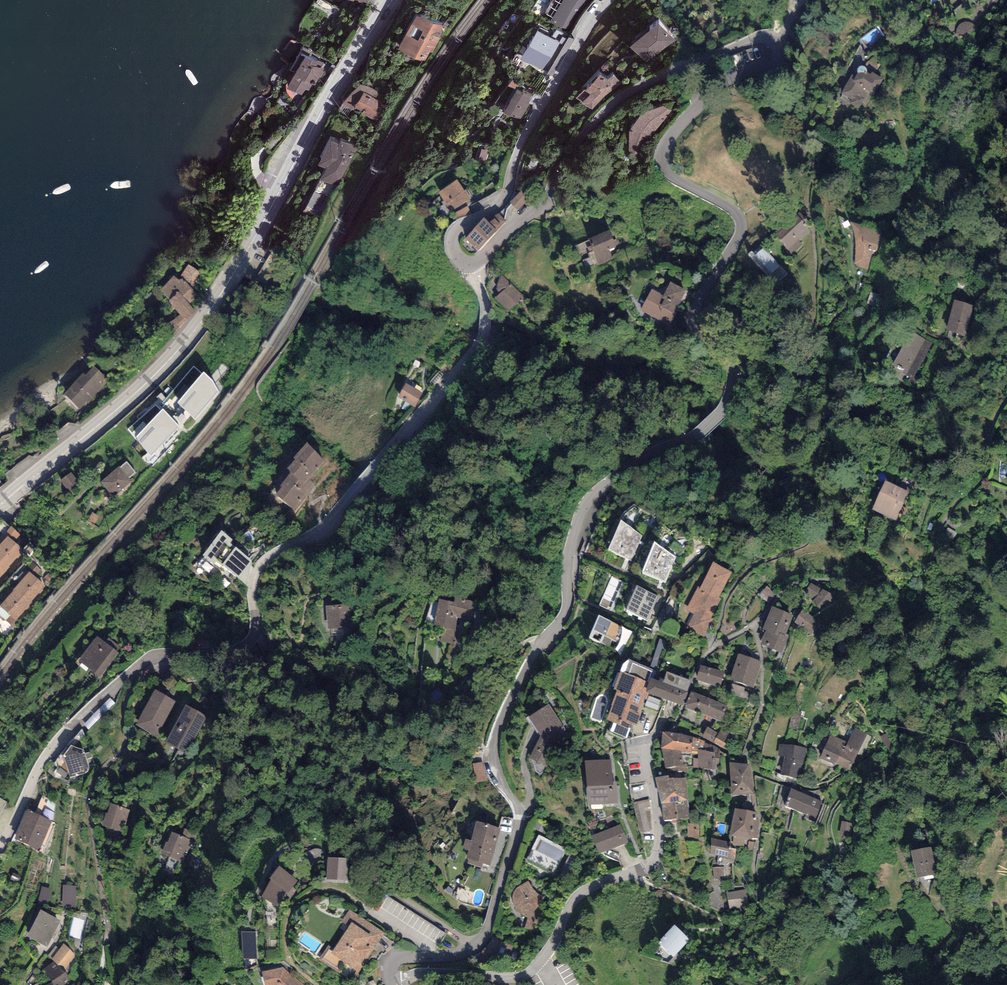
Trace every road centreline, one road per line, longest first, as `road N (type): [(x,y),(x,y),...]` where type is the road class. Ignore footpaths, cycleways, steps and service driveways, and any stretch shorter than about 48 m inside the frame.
road 1 (residential): [(775,41),(778,62),(718,87),(662,155),(677,180),(741,222),(696,311),(700,327),(729,358),(730,397),(699,435),(643,457),(583,506),(565,611),(533,656),(497,733),(496,763),(518,823),(489,925),(464,951),(394,960),(394,984)]
road 2 (residential): [(0,849),(54,747),(120,682),(152,657),(225,652),(254,638),(253,584),(262,564),(330,520),(482,342),(486,308),(472,264)]
road 3 (secondary): [(0,505),(140,388),(202,321),(393,0)]
road 4 (residential): [(394,984),(430,973),(525,976),(577,896),(653,860),(658,830),(644,752),(662,728)]
road 5 (residential): [(472,264),(547,201),(569,156),(624,97),(750,42),(775,41)]
road 6 (residential): [(472,264),(454,253),(453,236),(503,201),(525,135),(608,0)]

